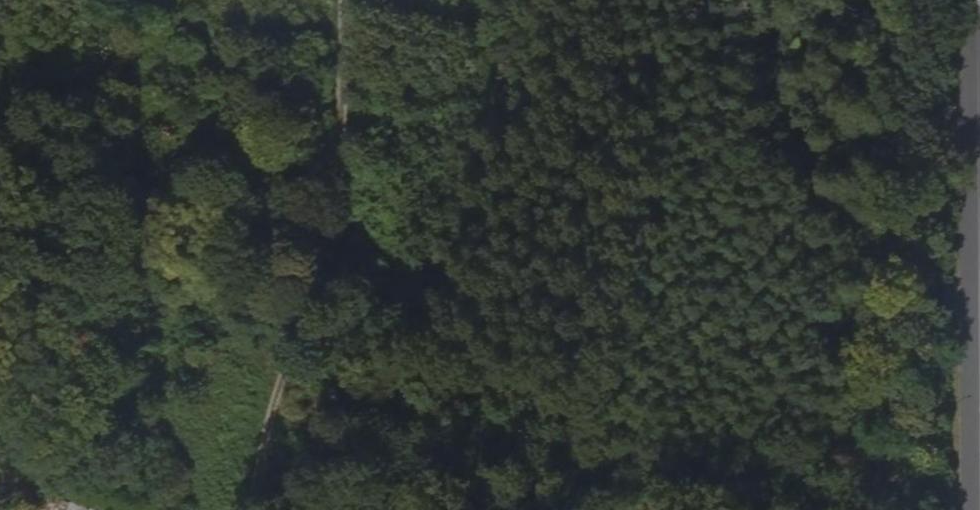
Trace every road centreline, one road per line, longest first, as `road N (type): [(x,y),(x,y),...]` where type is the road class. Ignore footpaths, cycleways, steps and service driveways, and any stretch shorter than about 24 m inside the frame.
road 1 (track): [(246,509),(319,235),(336,0)]

